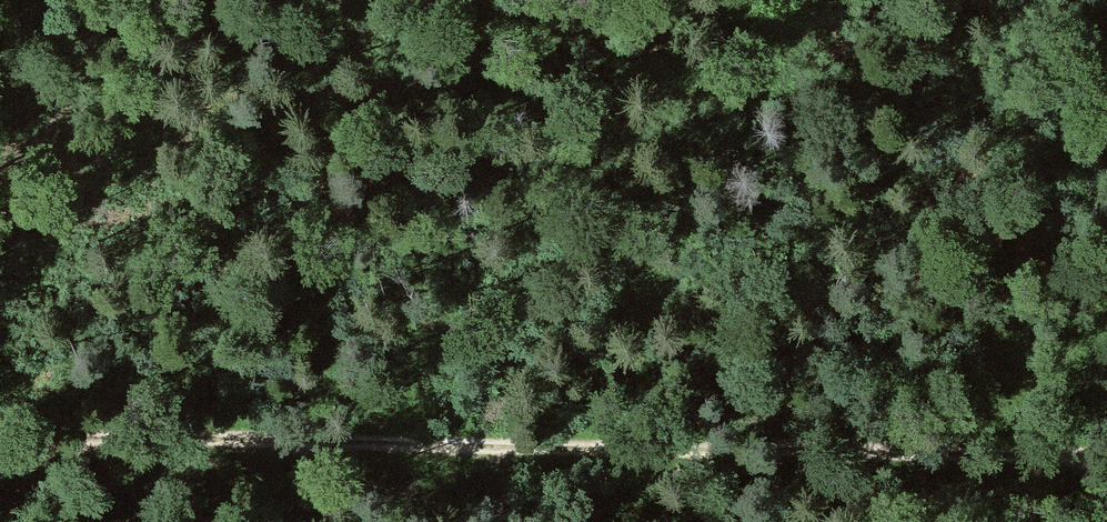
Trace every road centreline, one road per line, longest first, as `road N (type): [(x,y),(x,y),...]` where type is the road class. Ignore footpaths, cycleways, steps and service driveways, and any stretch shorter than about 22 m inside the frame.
road 1 (track): [(1106,461),(0,432)]
road 2 (track): [(0,155),(739,0)]

